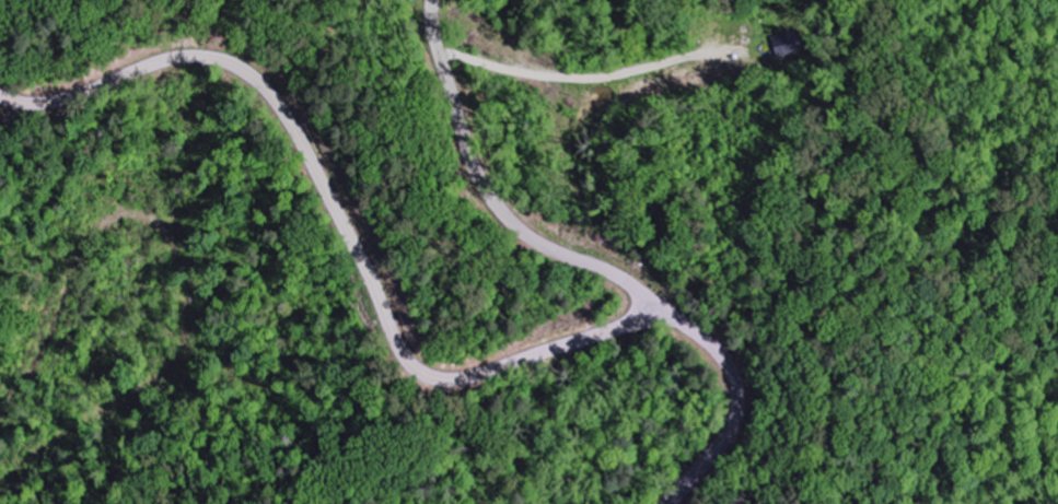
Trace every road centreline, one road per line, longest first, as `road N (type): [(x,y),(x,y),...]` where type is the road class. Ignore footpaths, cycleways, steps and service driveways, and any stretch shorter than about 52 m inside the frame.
road 1 (tertiary): [(668,314),(469,376),(428,375),(398,344),(297,130),(243,71),(187,60),(48,103),(0,96)]
road 2 (secondary): [(668,314),(532,236),(481,183),(443,65),(434,0)]
road 3 (secondary): [(672,503),(733,422),(737,395),(712,347),(668,314)]

